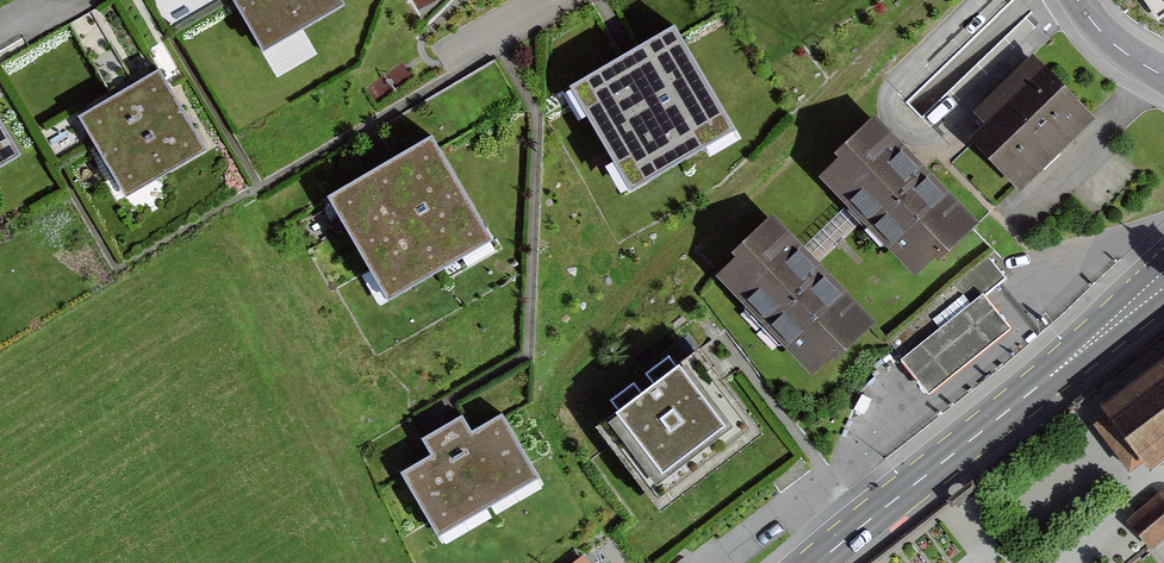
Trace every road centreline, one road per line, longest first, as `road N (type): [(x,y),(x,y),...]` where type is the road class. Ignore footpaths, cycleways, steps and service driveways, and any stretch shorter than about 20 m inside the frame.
road 1 (primary): [(1163,281),(819,562)]

